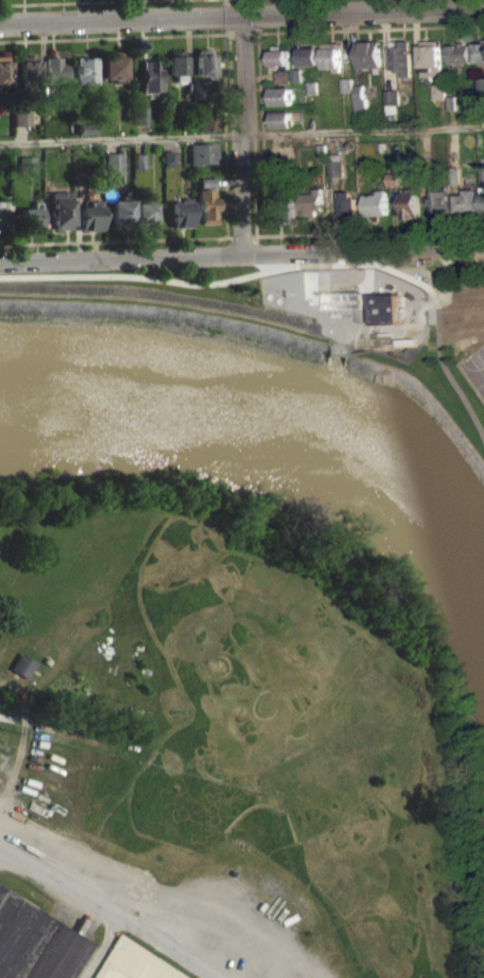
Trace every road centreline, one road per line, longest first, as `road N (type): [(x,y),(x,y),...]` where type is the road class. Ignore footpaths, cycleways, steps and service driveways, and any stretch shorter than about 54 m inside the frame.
road 1 (residential): [(0,262),(483,244)]
road 2 (residential): [(0,21),(483,6)]
road 3 (residential): [(247,253),(239,0)]
road 4 (residential): [(0,856),(213,977)]

